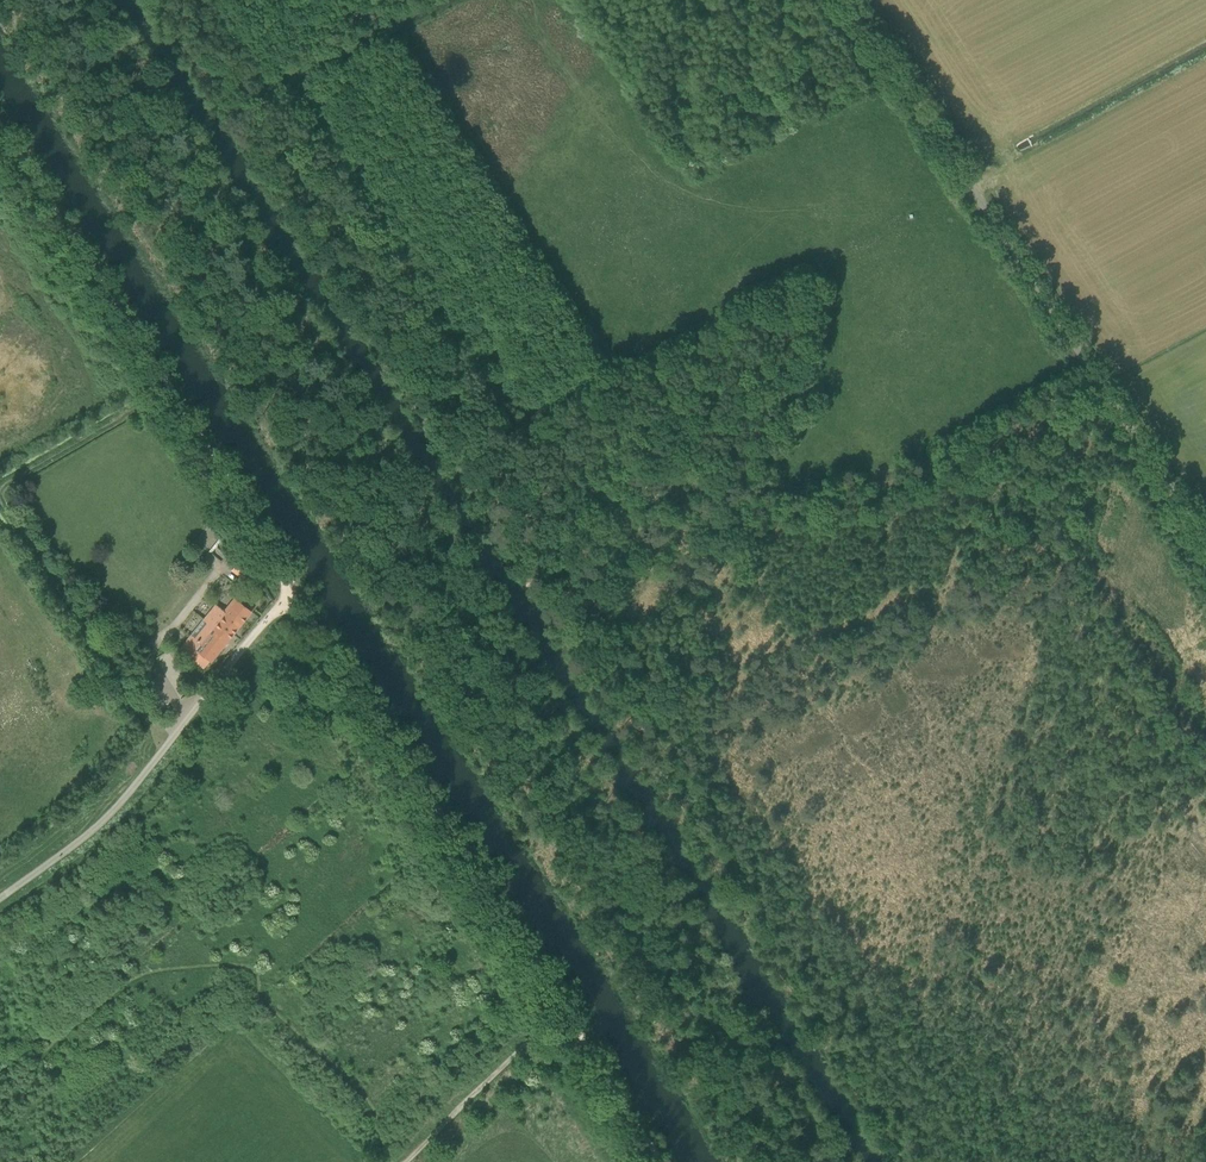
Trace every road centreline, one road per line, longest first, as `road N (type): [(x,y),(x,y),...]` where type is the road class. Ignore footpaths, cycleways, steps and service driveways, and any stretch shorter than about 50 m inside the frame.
road 1 (track): [(662,1161),(327,633),(287,598)]
road 2 (unclassified): [(1205,536),(855,0)]
road 3 (track): [(287,598),(274,558),(0,124)]
road 4 (unclassified): [(0,896),(108,816),(269,617)]
road 5 (track): [(562,1006),(403,1161)]

